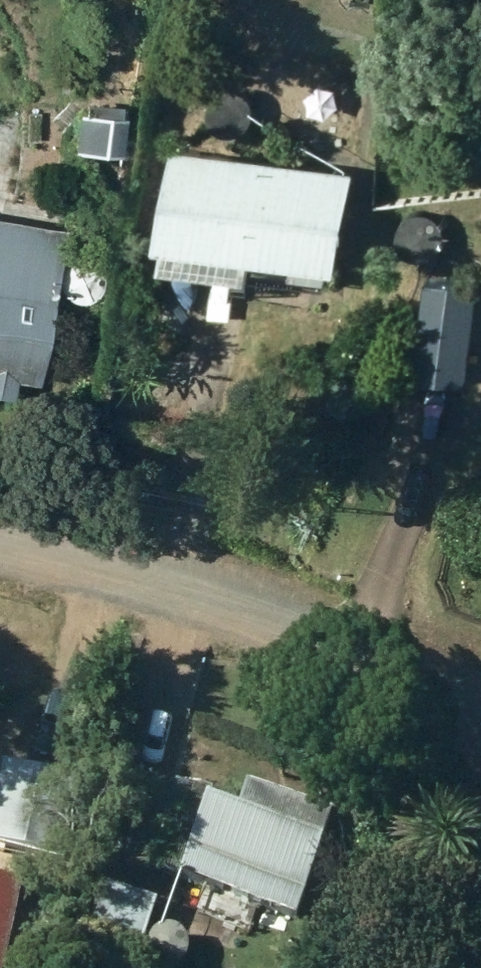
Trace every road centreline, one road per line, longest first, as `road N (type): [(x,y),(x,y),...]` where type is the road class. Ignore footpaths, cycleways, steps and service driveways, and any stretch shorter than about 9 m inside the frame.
road 1 (residential): [(0,544),(153,576),(328,637),(480,725)]

